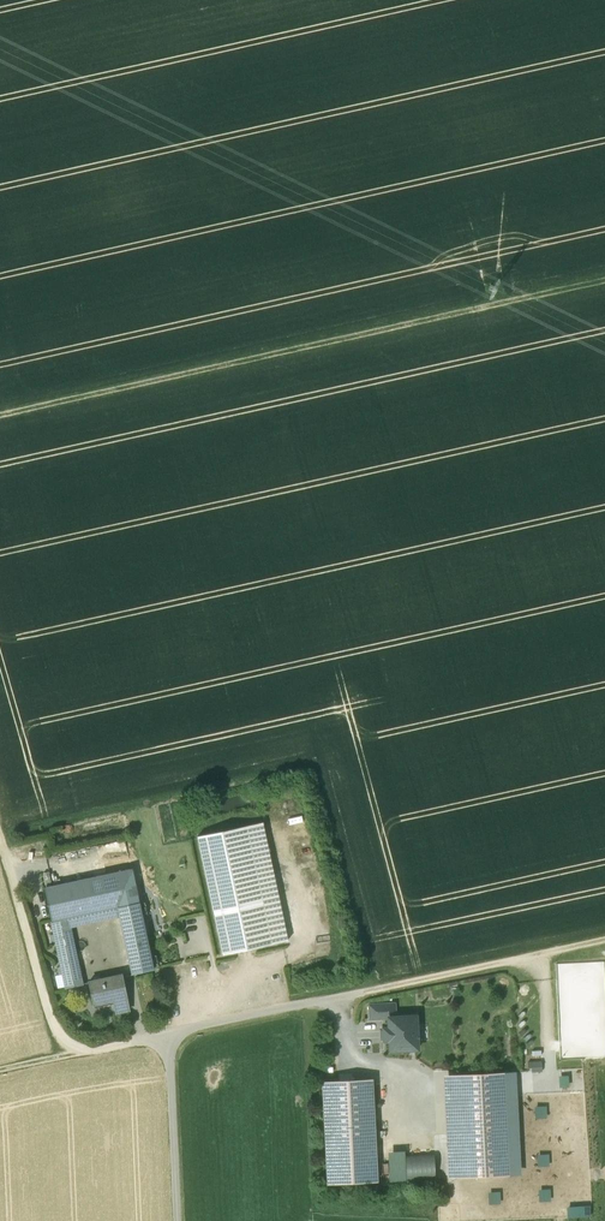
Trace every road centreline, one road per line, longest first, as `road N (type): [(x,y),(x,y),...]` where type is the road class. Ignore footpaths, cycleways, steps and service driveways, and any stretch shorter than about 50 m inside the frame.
road 1 (track): [(604,279),(0,415)]
road 2 (track): [(73,1055),(53,1027),(0,834)]
road 3 (track): [(604,944),(428,982)]

